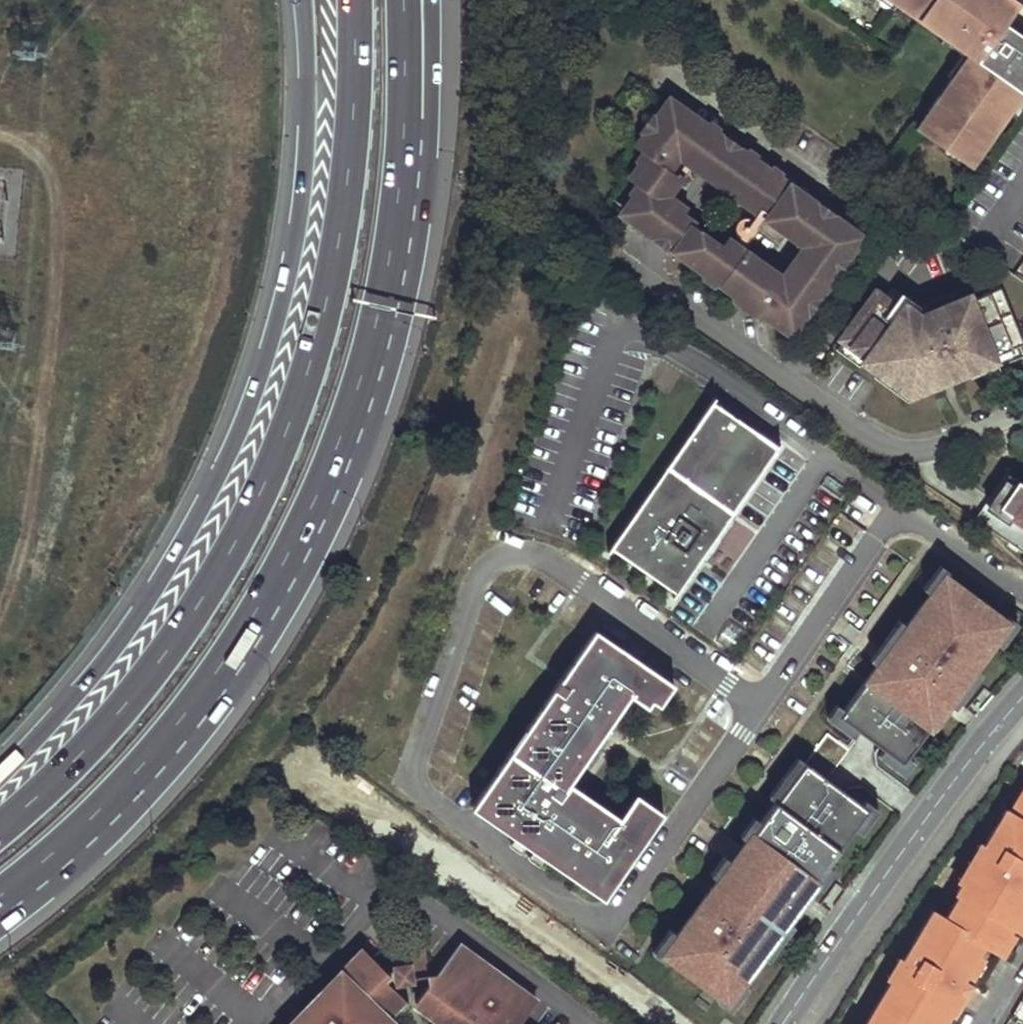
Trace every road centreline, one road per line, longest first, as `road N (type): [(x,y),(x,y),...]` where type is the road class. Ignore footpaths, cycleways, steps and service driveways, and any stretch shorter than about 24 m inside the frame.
road 1 (trunk): [(355,0),(354,111),(336,251),(272,470),(219,573),(142,683),(56,781),(0,828)]
road 2 (trunk): [(0,905),(116,806),(198,710),(273,600),(340,460),(385,326),(414,125)]
road 3 (trunk): [(302,0),(306,167),(300,217),(246,415),(142,611),(0,777)]
road 4 (track): [(0,140),(37,156),(56,204),(58,298),(0,621)]
road 5 (tertiary): [(1022,699),(989,735),(783,1023)]
road 6 (trunk): [(414,125),(431,76),(429,0)]
road 7 (trunk): [(414,125),(405,0)]

